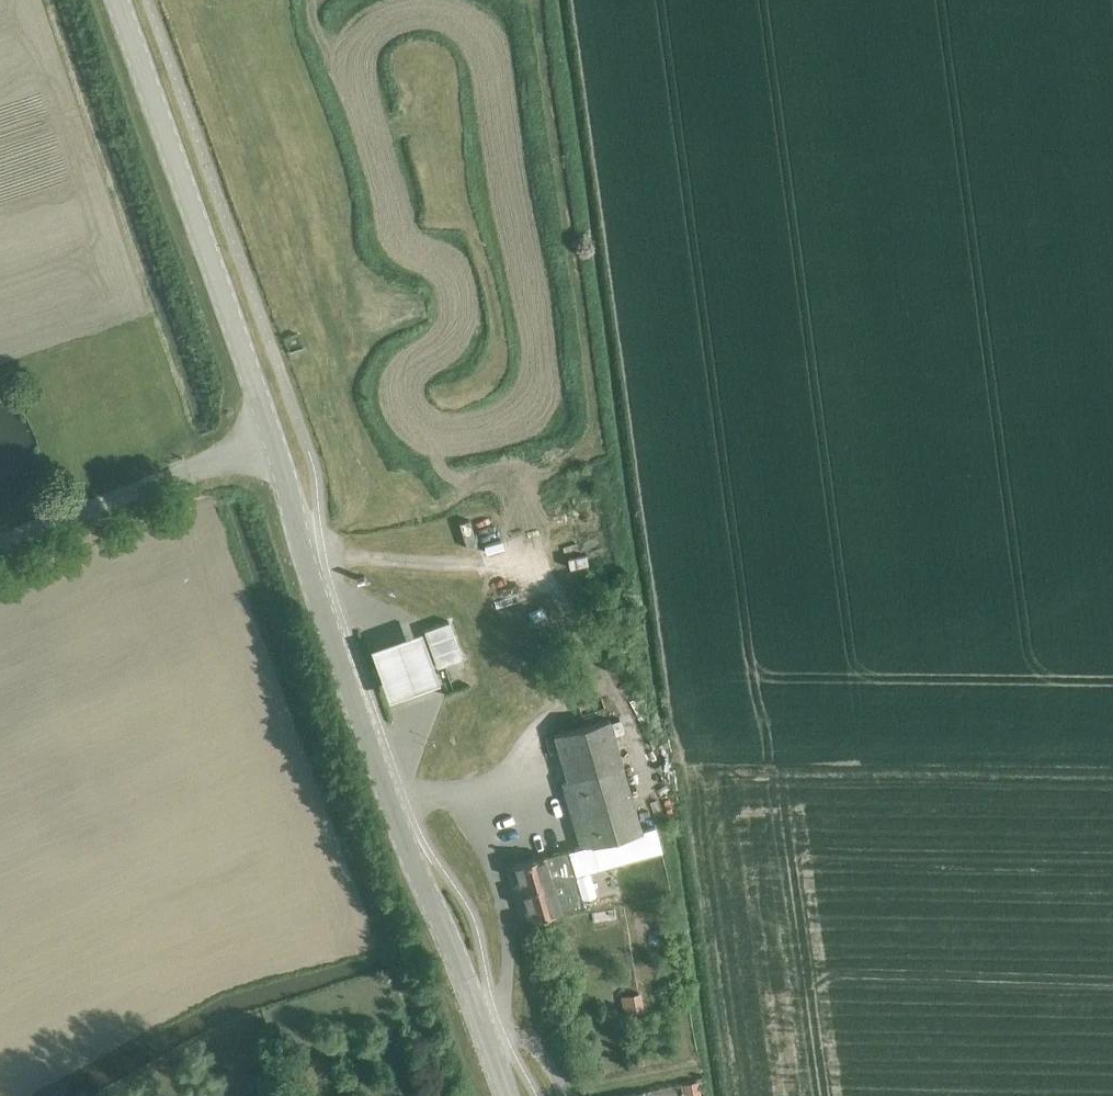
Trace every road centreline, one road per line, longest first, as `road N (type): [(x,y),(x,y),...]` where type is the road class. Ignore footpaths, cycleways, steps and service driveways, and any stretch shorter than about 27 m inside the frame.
road 1 (secondary): [(487,1052),(115,0)]

